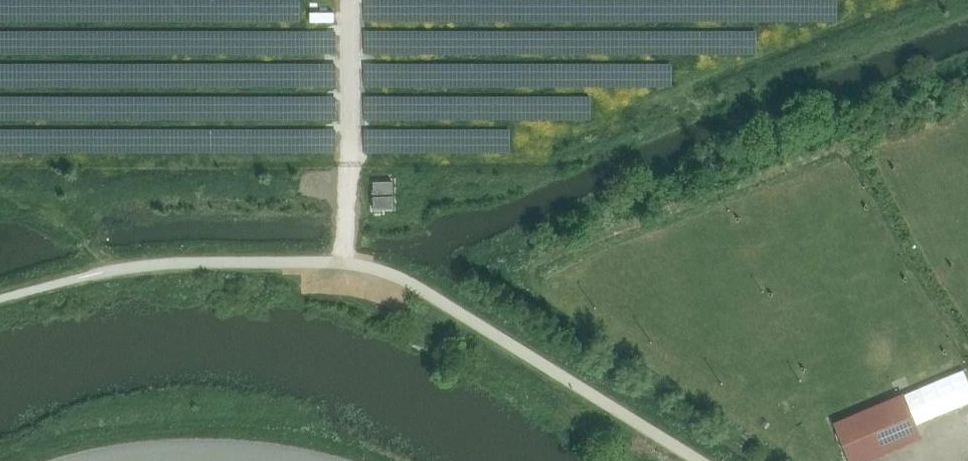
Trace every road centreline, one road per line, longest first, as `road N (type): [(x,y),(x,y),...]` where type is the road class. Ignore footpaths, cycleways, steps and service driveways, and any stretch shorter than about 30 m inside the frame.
road 1 (unclassified): [(302,460),(191,452),(106,460)]

